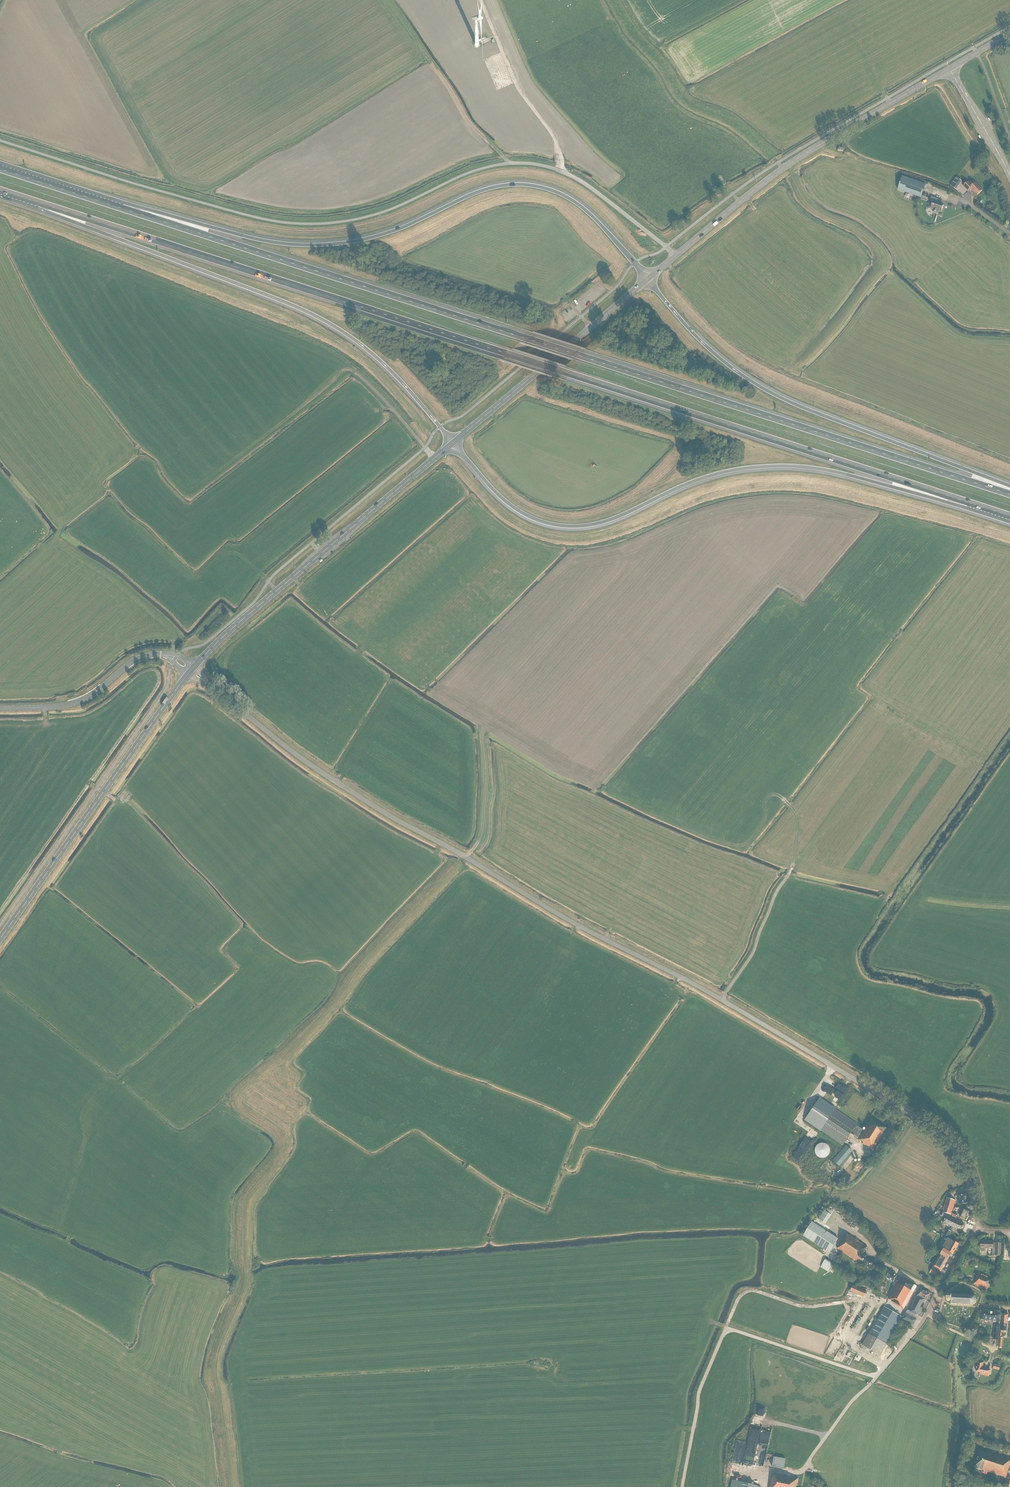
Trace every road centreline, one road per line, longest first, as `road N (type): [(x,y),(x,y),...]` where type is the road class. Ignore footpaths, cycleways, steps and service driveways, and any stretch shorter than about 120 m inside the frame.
road 1 (tertiary): [(979,1226),(968,1172),(920,1118),(387,815),(299,757),(191,670)]
road 2 (motorway): [(39,203),(968,502)]
road 3 (motorway): [(1009,494),(122,208)]
road 4 (motorway): [(647,280),(588,212),(531,185),(494,187),(387,233),(326,245),(260,240),(122,208)]
road 5 (motorway): [(453,443),(511,507),(563,528),(604,524),(712,477),(766,468),(825,471),(968,502)]
road 6 (motorway): [(39,203),(320,321),(392,373),(453,443)]
road 7 (track): [(614,0),(681,96),(739,127),(793,174),(815,209),(877,249),(879,270),(828,334)]
road 8 (motorway): [(1009,488),(789,403),(723,361),(647,280)]
road 9 (secondary): [(191,670),(453,443)]
road 10 (secondary): [(676,256),(784,168),(950,69)]
road 11 (secondary): [(0,939),(191,670)]
road 12 (secondary): [(453,443),(647,280)]
road 13 (track): [(510,164),(470,123),(387,0)]
road 14 (unclassified): [(510,164),(576,178),(676,256)]
road 15 (tertiary): [(0,708),(71,703),(140,658),(175,659)]
road 16 (motorway): [(122,208),(0,169)]
road 17 (tertiary): [(1009,175),(950,69)]

